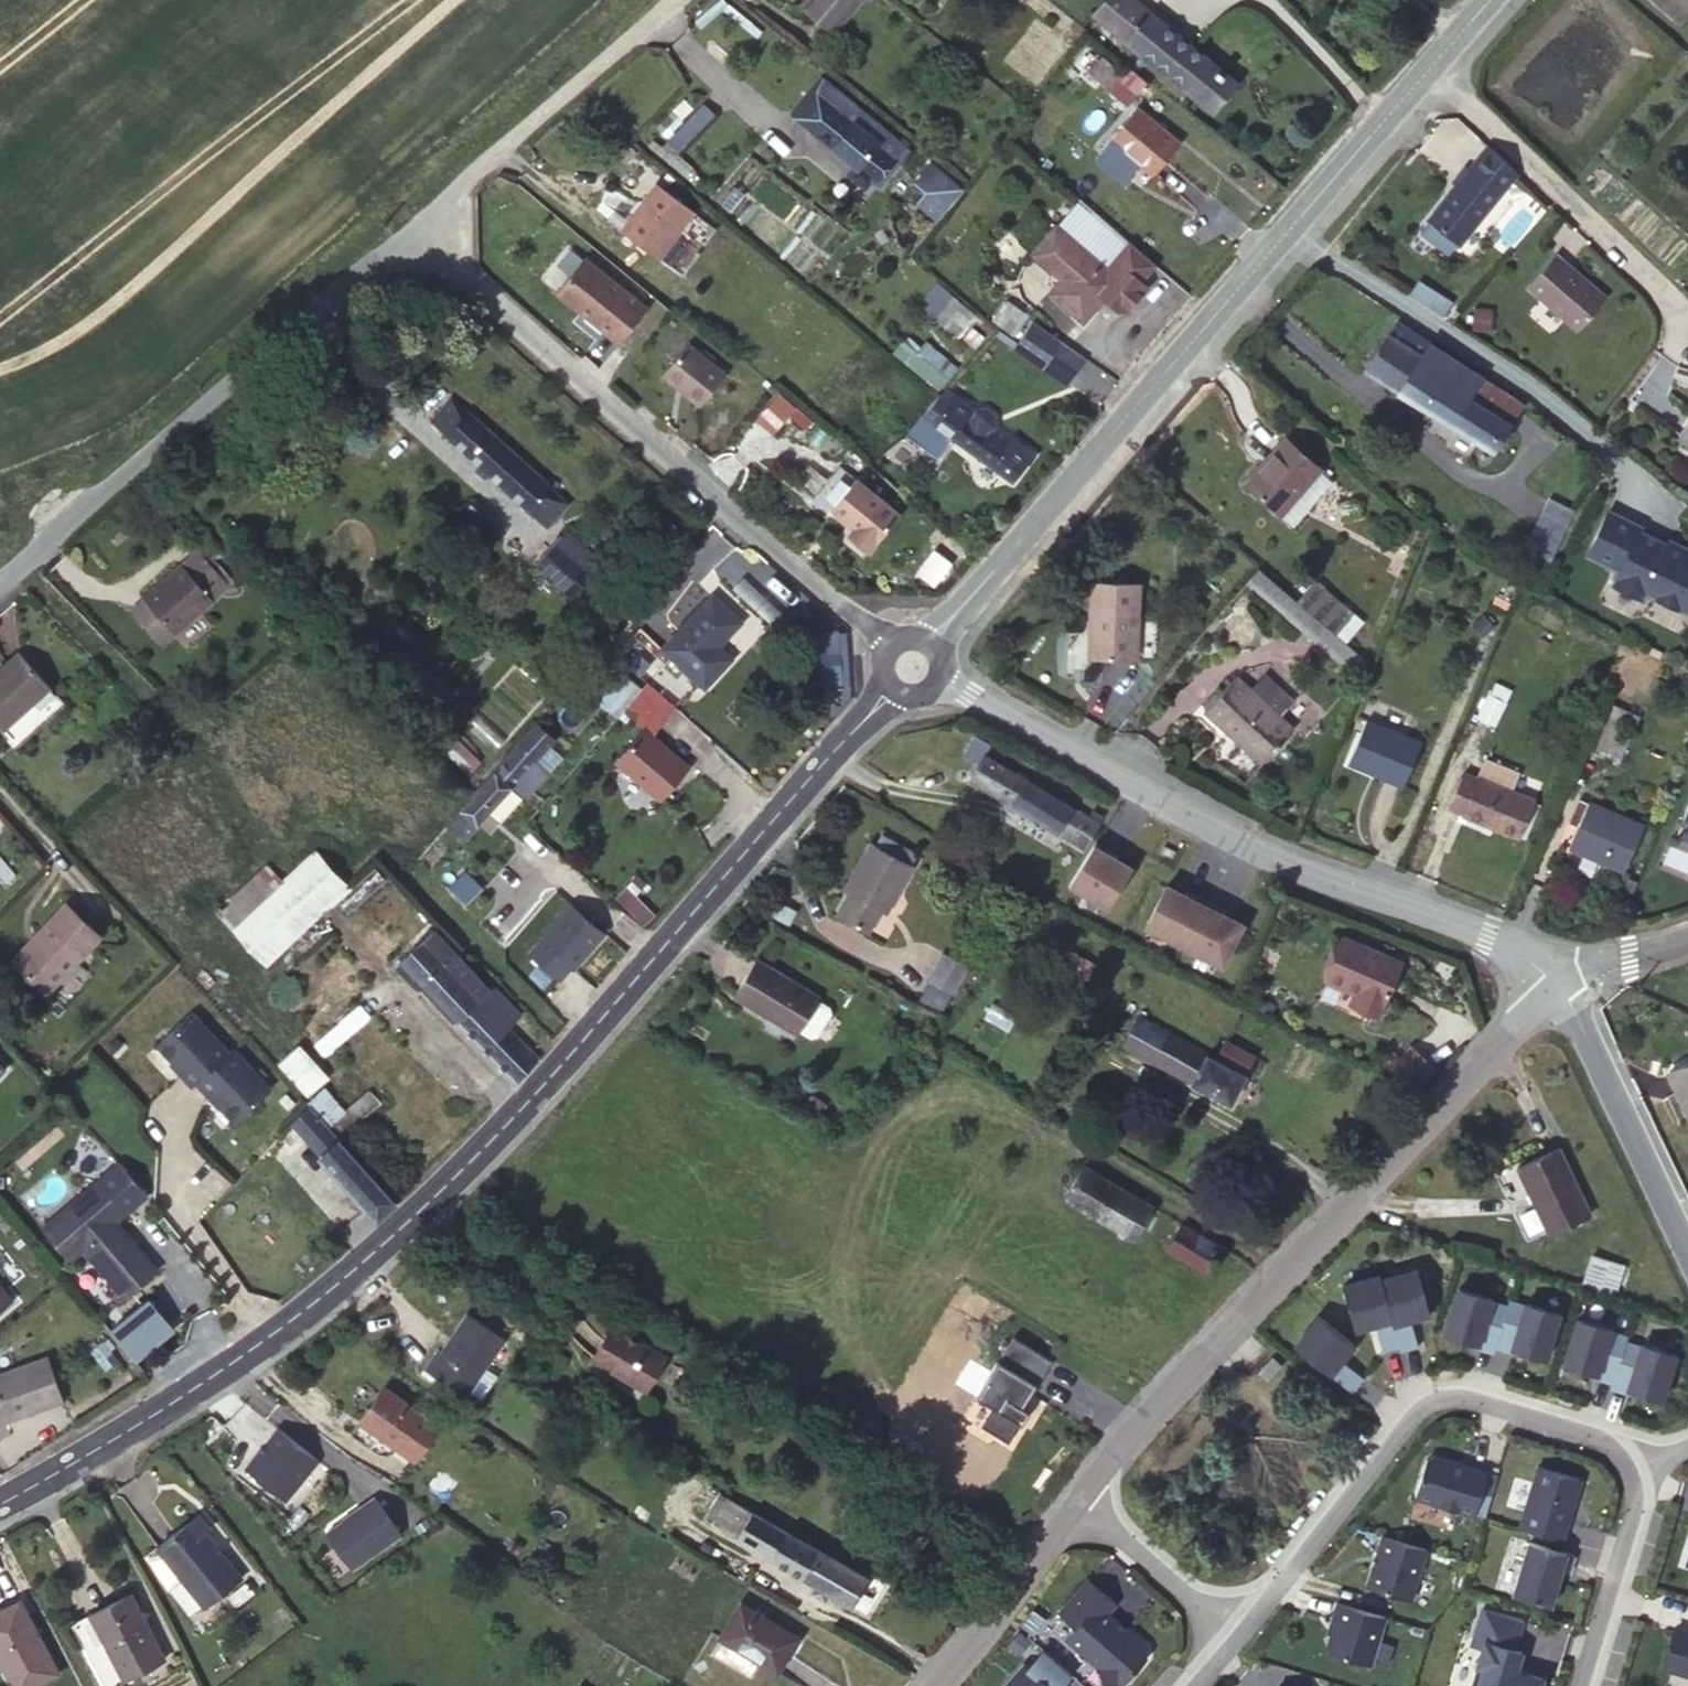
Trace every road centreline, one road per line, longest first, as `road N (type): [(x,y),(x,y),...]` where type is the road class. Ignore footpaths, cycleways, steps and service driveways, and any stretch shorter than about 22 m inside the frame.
road 1 (tertiary): [(0,1504),(187,1394),(358,1269),(544,1085),(914,667)]
road 2 (tertiary): [(914,667),(1490,0)]
road 3 (residential): [(1557,983),(1489,940),(1244,846),(914,667)]
road 4 (residential): [(1557,983),(1170,1386),(1076,1500)]
road 5 (residential): [(914,667),(409,225)]
road 6 (residential): [(0,580),(409,225)]
road 7 (residential): [(1640,1457),(1460,1397),(1413,1403),(1237,1633)]
road 8 (residential): [(409,225),(670,0)]
road 9 (residential): [(1687,1260),(1557,983)]
road 10 (residential): [(1576,1685),(1632,1516),(1640,1457)]
road 11 (residential): [(1076,1500),(931,1685)]
road 12 (residential): [(1076,1500),(1237,1633)]
road 13 (track): [(0,470),(137,461)]
road 14 (residential): [(1687,940),(1557,983)]

